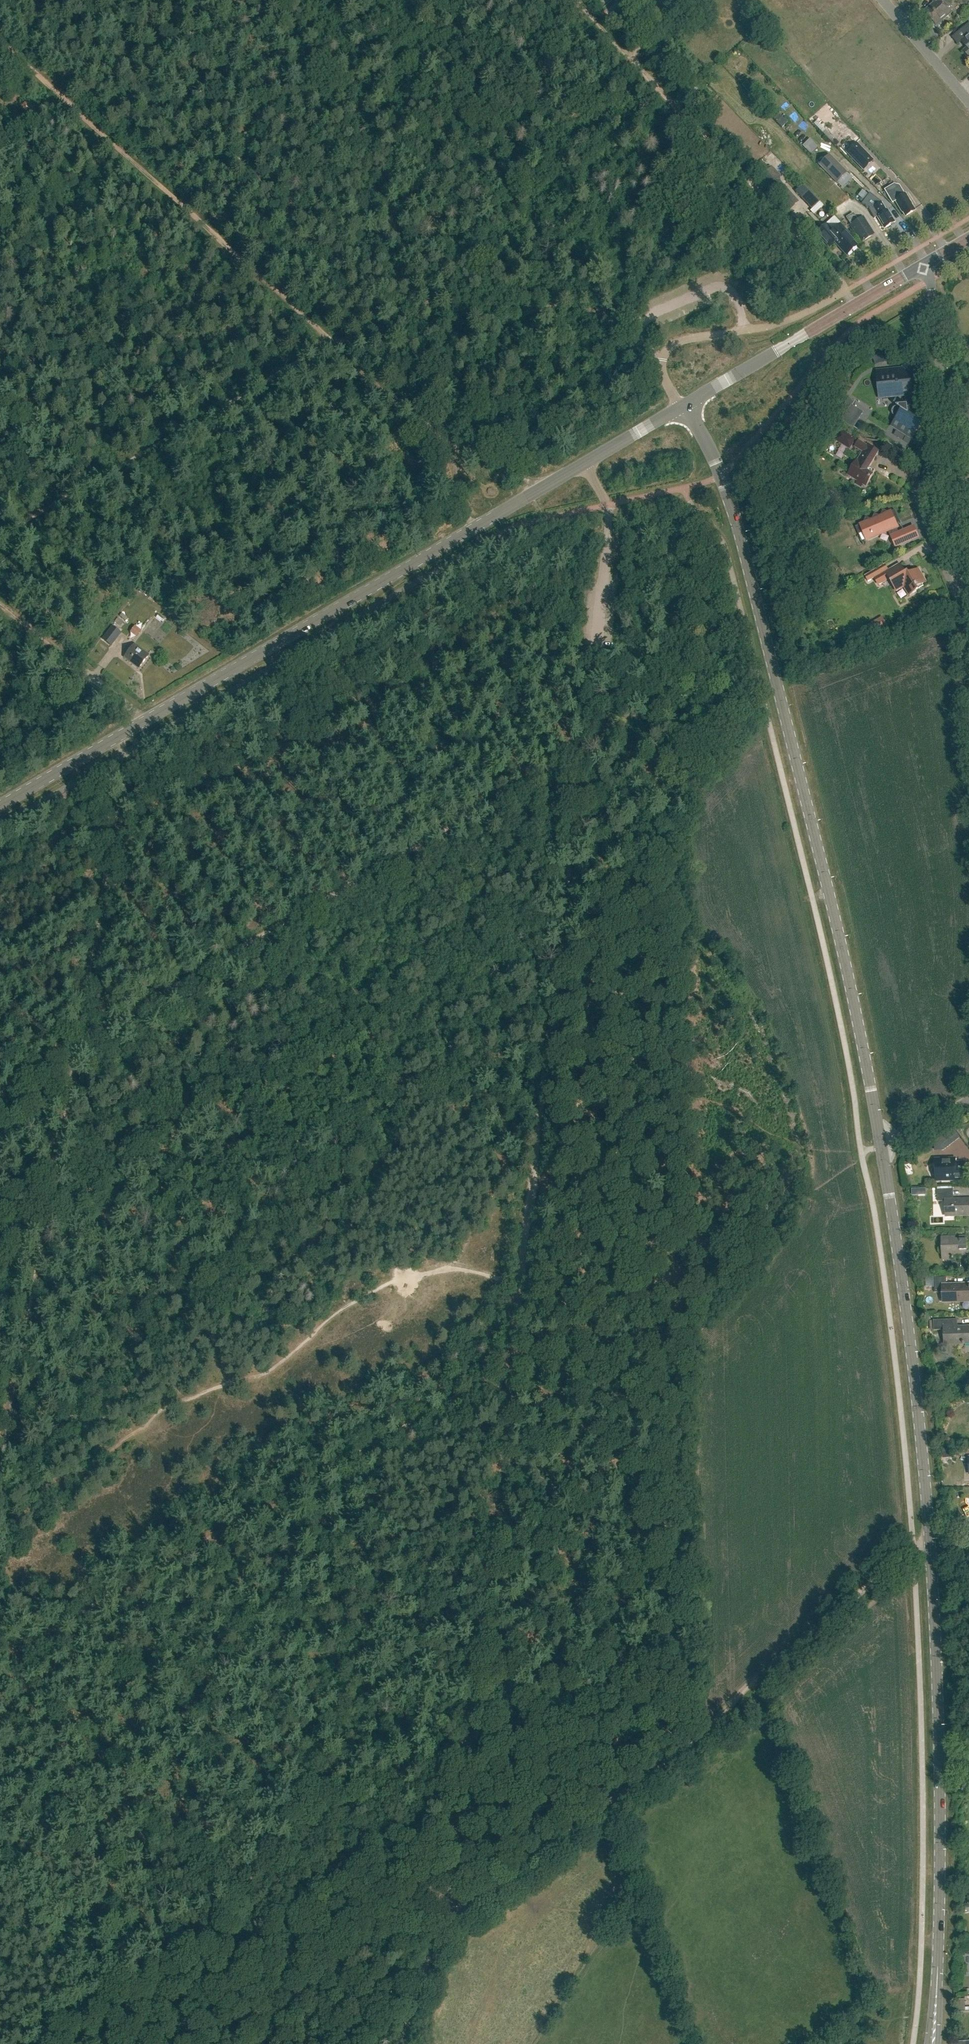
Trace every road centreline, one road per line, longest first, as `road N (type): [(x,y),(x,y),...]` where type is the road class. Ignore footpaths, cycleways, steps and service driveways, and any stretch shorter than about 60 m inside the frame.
road 1 (tertiary): [(937,1989),(940,1792),(930,1524),(882,1145)]
road 2 (tertiary): [(0,807),(683,407)]
road 3 (tertiary): [(882,1145),(847,966),(732,504),(683,407)]
road 4 (track): [(573,831),(512,1362),(676,1273)]
road 5 (track): [(0,1462),(123,754)]
road 6 (track): [(0,1090),(581,749)]
road 7 (track): [(512,1362),(0,1660)]
road 8 (track): [(512,1362),(444,1917)]
road 9 (track): [(846,291),(574,0)]
road 10 (unclassified): [(968,647),(926,263)]
road 11 (track): [(301,313),(21,58)]
road 12 (track): [(284,367),(41,510)]
road 13 (unclassified): [(854,305),(846,291),(765,327),(675,341),(659,362),(683,407)]
road 14 (tertiary): [(683,407),(854,305)]
road 15 (track): [(0,605),(142,724)]
road 16 (track): [(461,461),(332,341)]
road 17 (track): [(444,1917),(400,2043)]
road 18 (unclassified): [(968,101),(884,0)]
road 19 (track): [(581,749),(604,735),(606,658),(597,642)]

